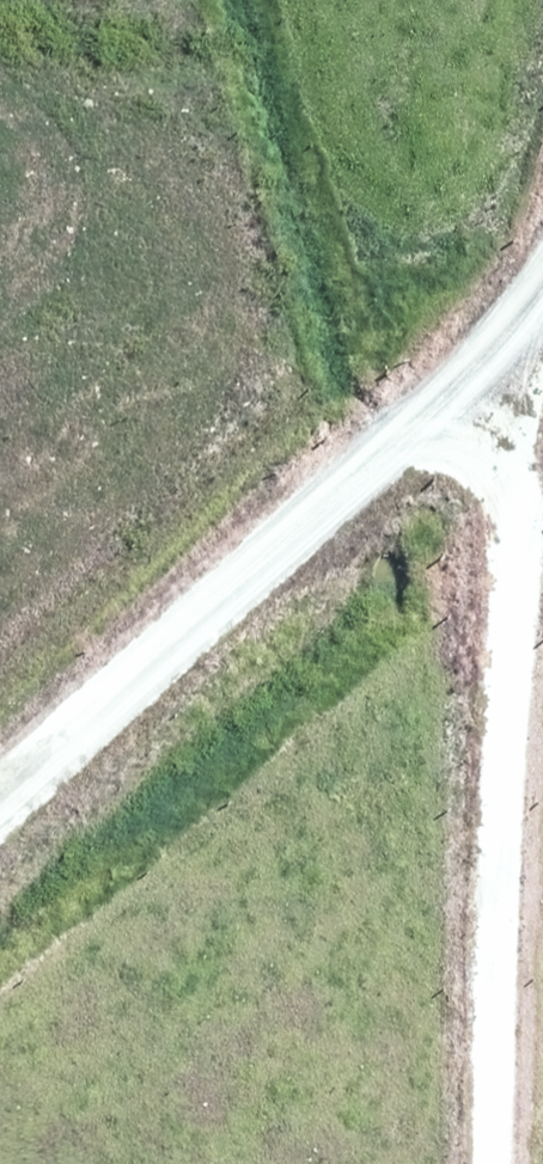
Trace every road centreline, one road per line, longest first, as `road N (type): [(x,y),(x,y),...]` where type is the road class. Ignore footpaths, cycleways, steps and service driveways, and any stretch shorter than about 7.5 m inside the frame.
road 1 (track): [(499,1163),(497,792),(513,452),(499,357),(542,287)]
road 2 (track): [(499,357),(0,818)]

